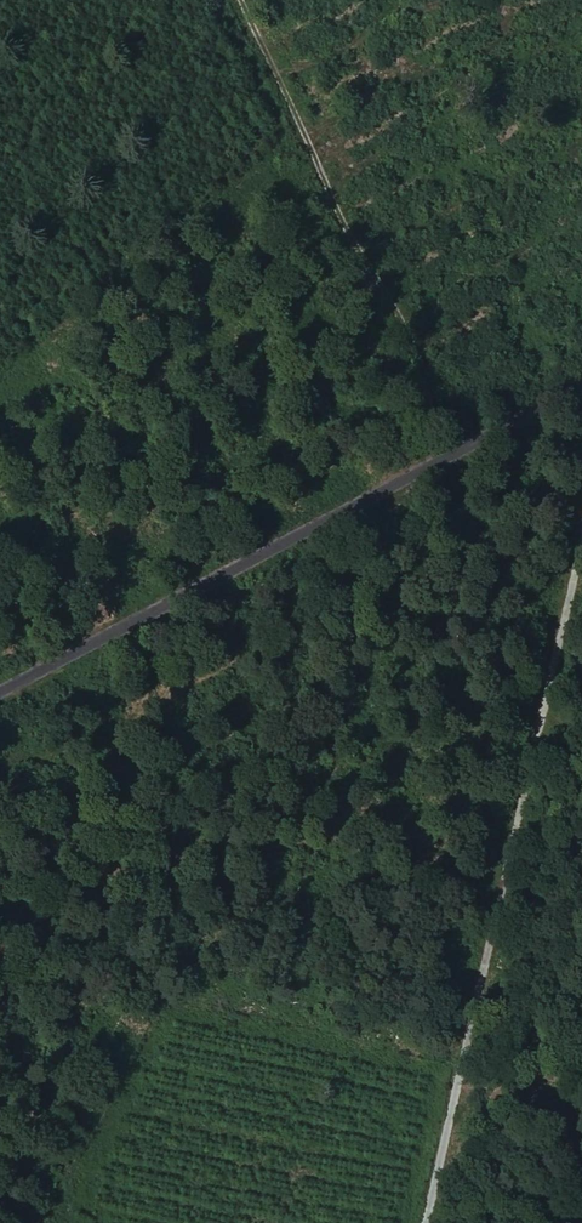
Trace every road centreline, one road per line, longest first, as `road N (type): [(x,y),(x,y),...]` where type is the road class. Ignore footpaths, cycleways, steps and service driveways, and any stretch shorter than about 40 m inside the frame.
road 1 (track): [(581,552),(427,1222)]
road 2 (unclassified): [(581,386),(0,694)]
road 3 (track): [(240,0),(469,446)]

